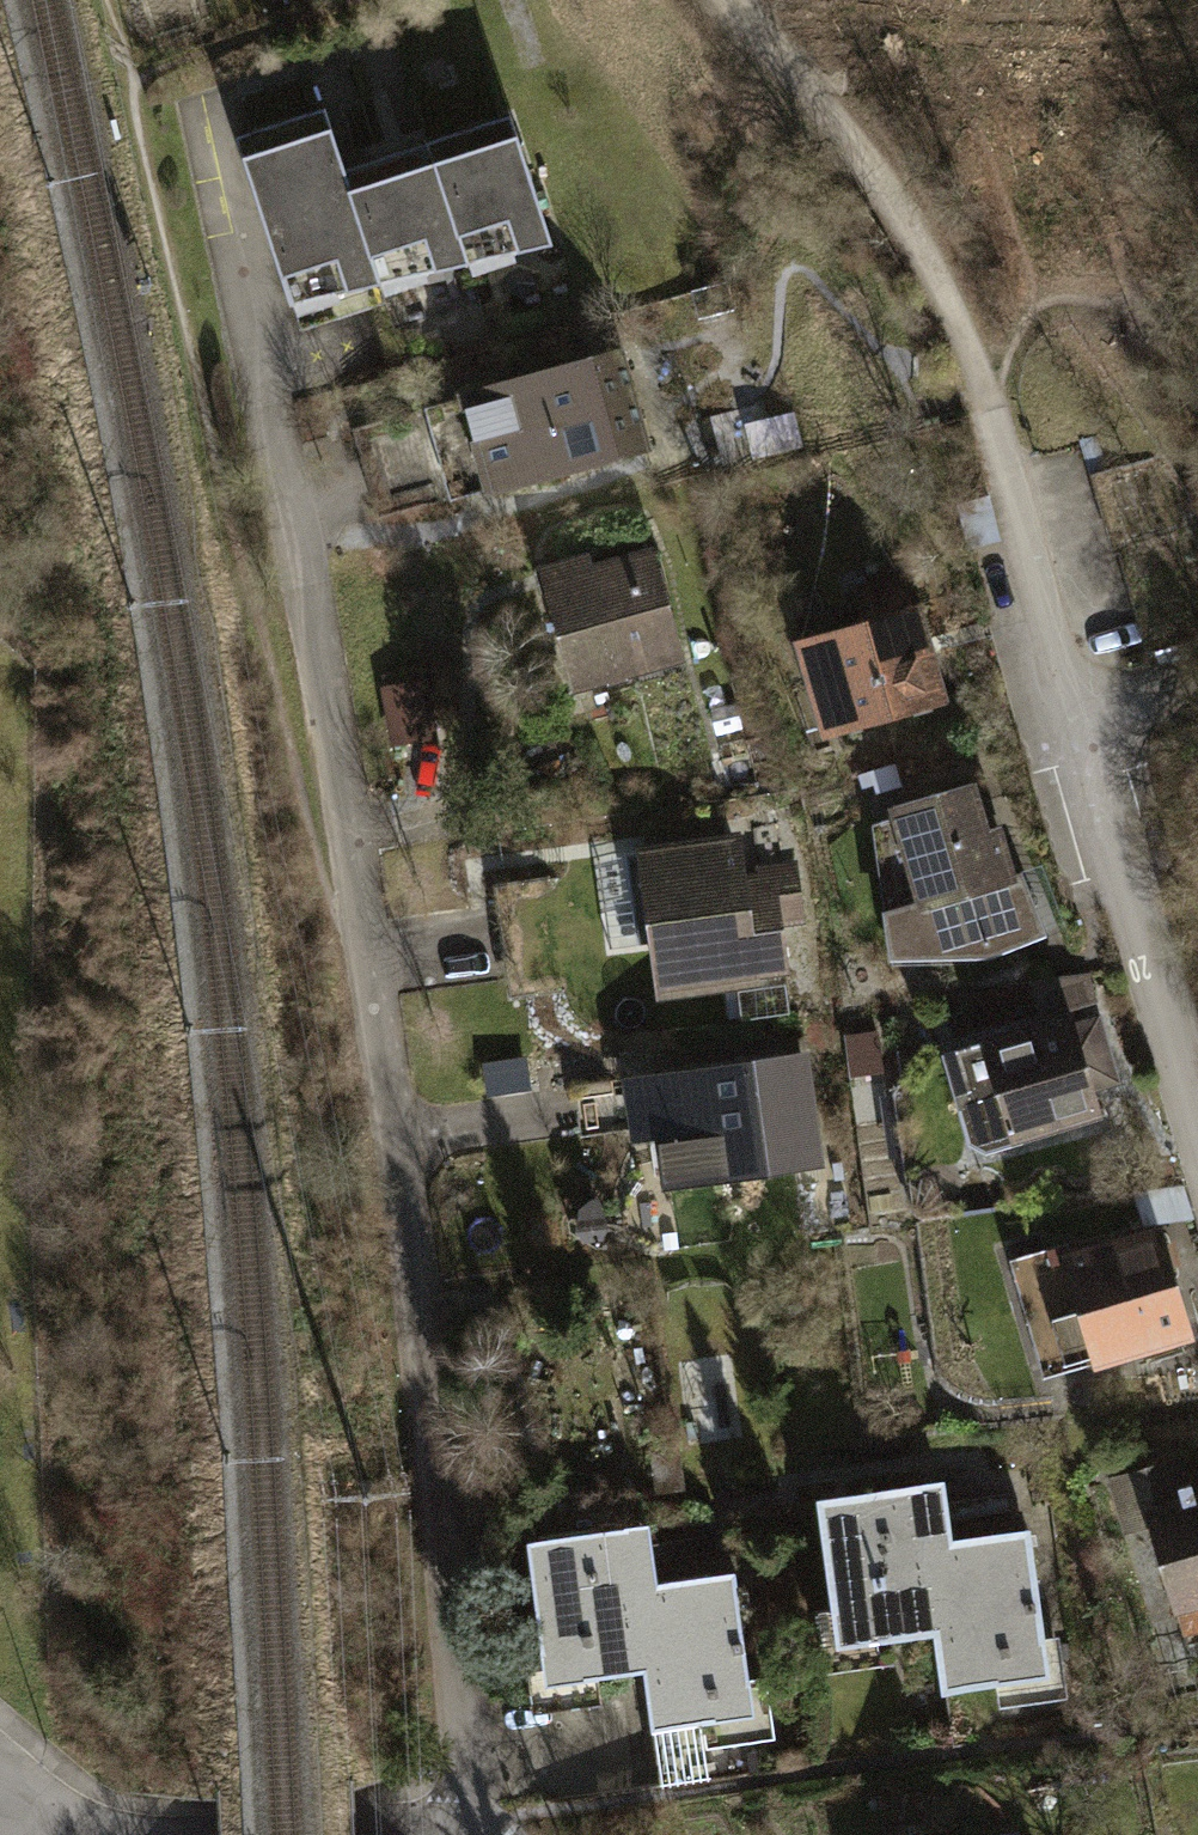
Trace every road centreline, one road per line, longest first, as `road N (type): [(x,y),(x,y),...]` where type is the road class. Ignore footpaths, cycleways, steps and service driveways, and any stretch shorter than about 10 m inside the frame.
road 1 (residential): [(283,387),(353,903),(407,1222),(468,1708),(470,1792),(458,1829)]
road 2 (residential): [(1004,462),(1197,1133)]
road 3 (track): [(728,0),(848,148),(952,310),(980,368),(1004,462)]
road 4 (residential): [(0,1794),(77,1832),(221,1834),(355,1823),(458,1829)]

